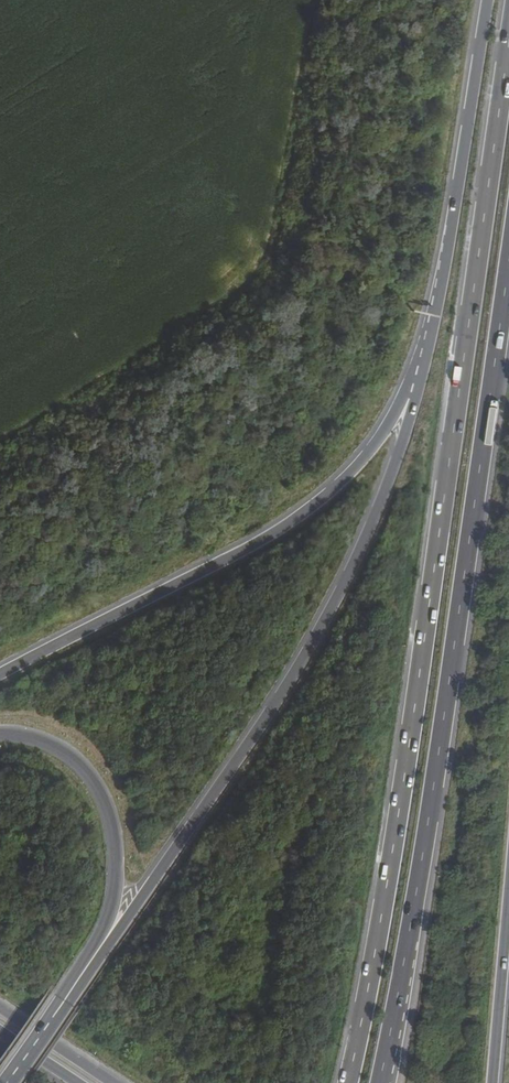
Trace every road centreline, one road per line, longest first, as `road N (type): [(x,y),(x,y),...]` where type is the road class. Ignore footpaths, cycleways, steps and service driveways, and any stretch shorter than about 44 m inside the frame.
road 1 (trunk): [(508,46),(348,1082)]
road 2 (trunk): [(379,1082),(424,851),(508,257)]
road 3 (trunk): [(425,352),(372,526),(302,662),(76,984)]
road 4 (track): [(0,452),(253,293),(269,270),(323,0)]
road 5 (trunk): [(425,352),(379,441),(316,504),(0,676)]
road 6 (trunk): [(490,0),(425,352)]
road 7 (primary): [(0,736),(62,751),(105,805),(116,881),(76,984)]
road 8 (primary): [(110,1082),(0,1008)]
road 9 (trunk): [(498,1082),(508,950)]
road 10 (primary): [(76,984),(7,1082)]

